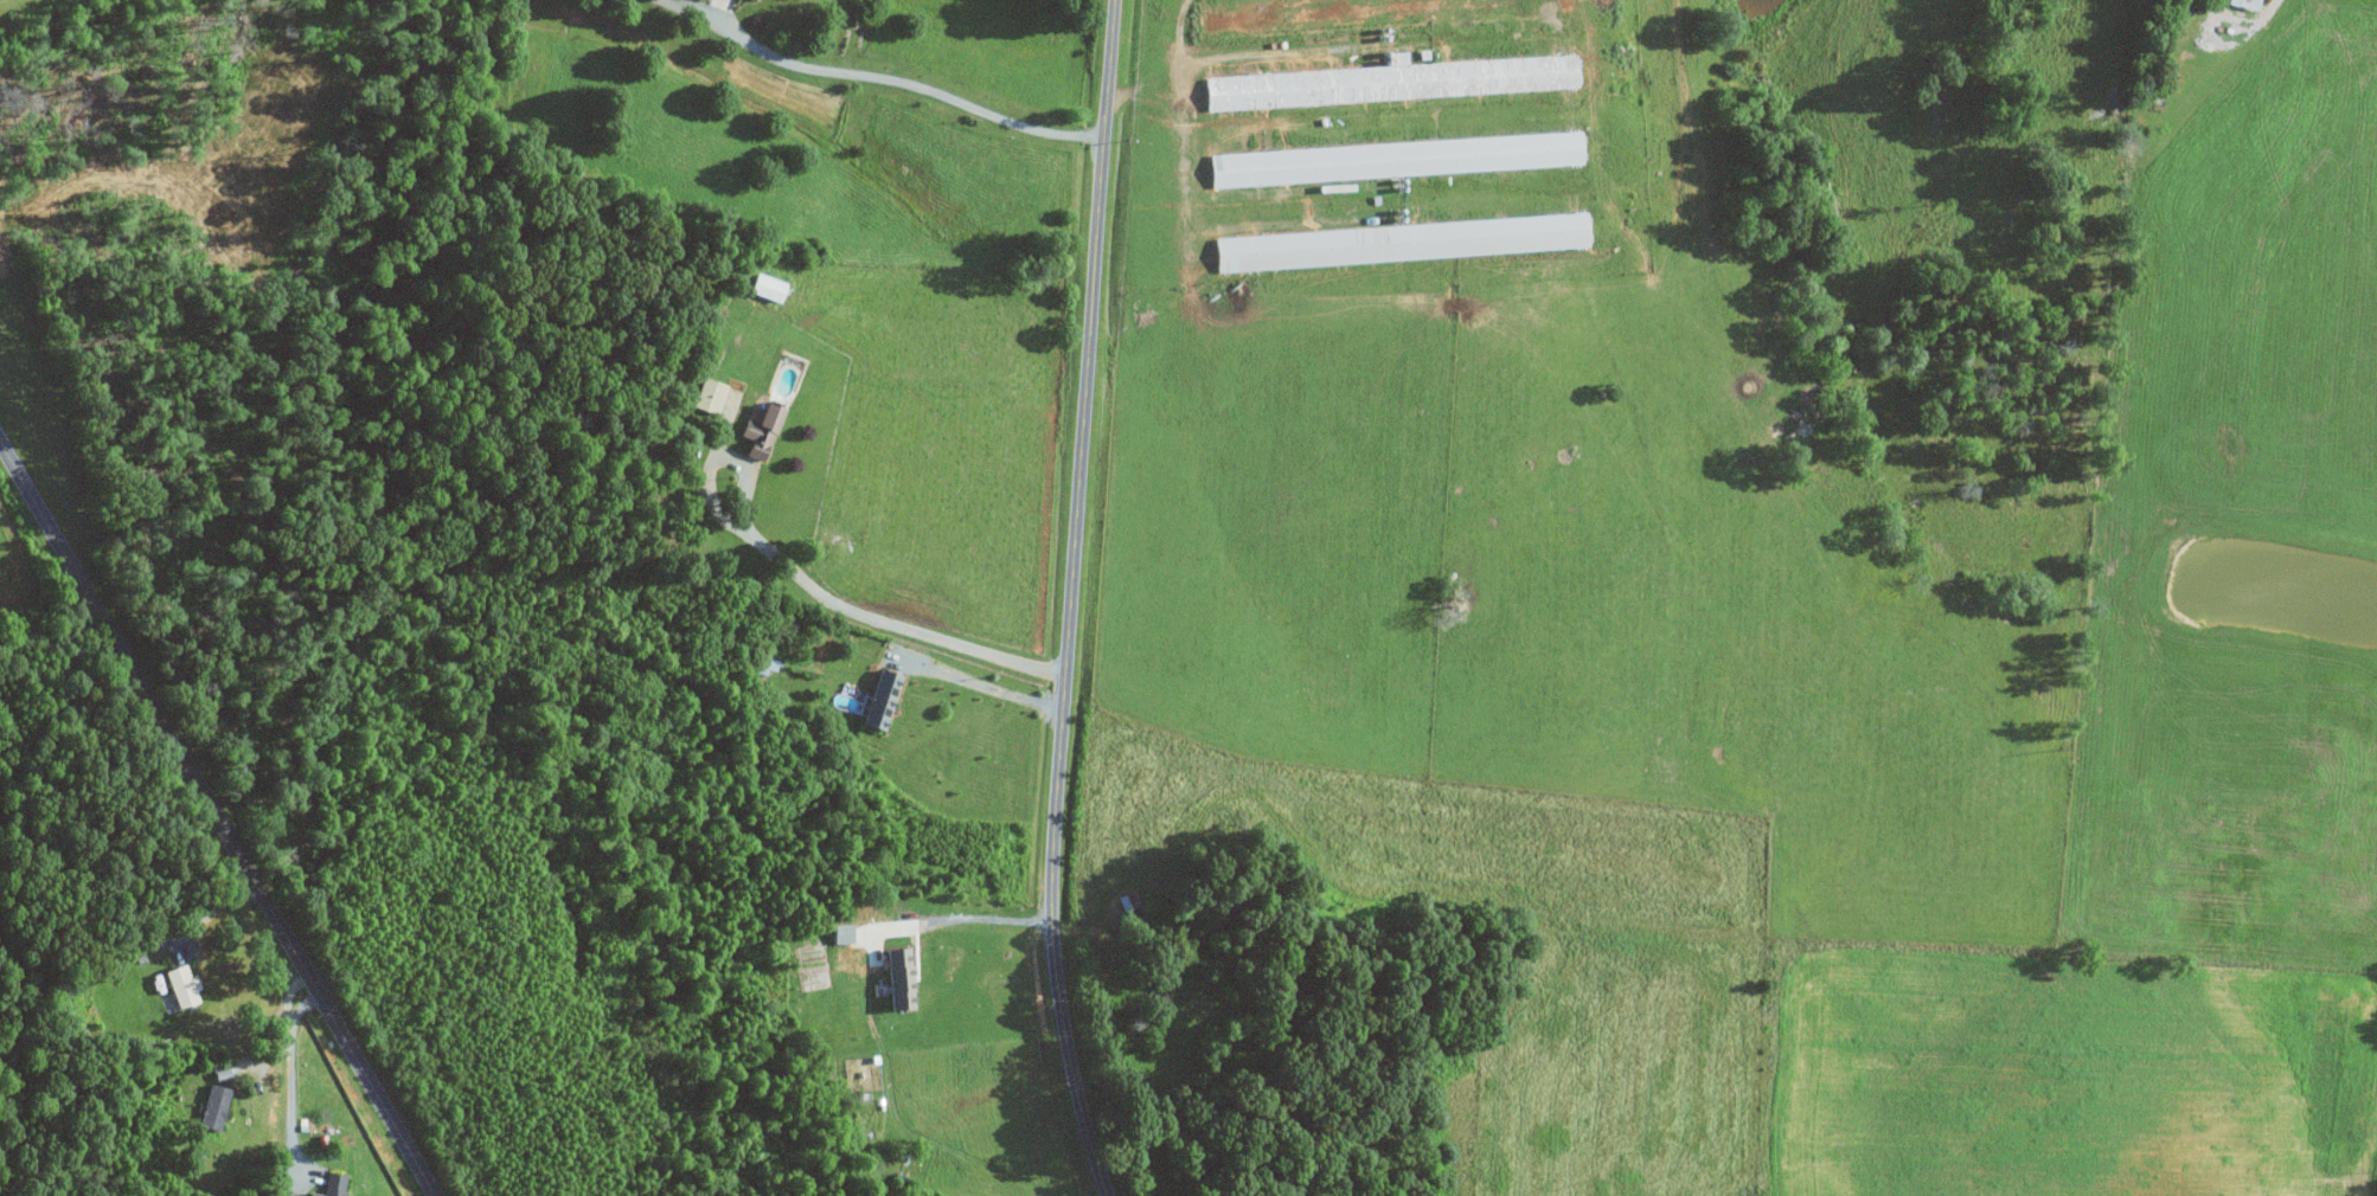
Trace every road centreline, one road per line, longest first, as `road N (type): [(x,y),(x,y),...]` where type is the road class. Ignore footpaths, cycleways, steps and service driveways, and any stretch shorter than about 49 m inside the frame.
road 1 (residential): [(1112,1195),(1071,1072),(1049,920),(1112,0)]
road 2 (residential): [(0,450),(434,1195)]

